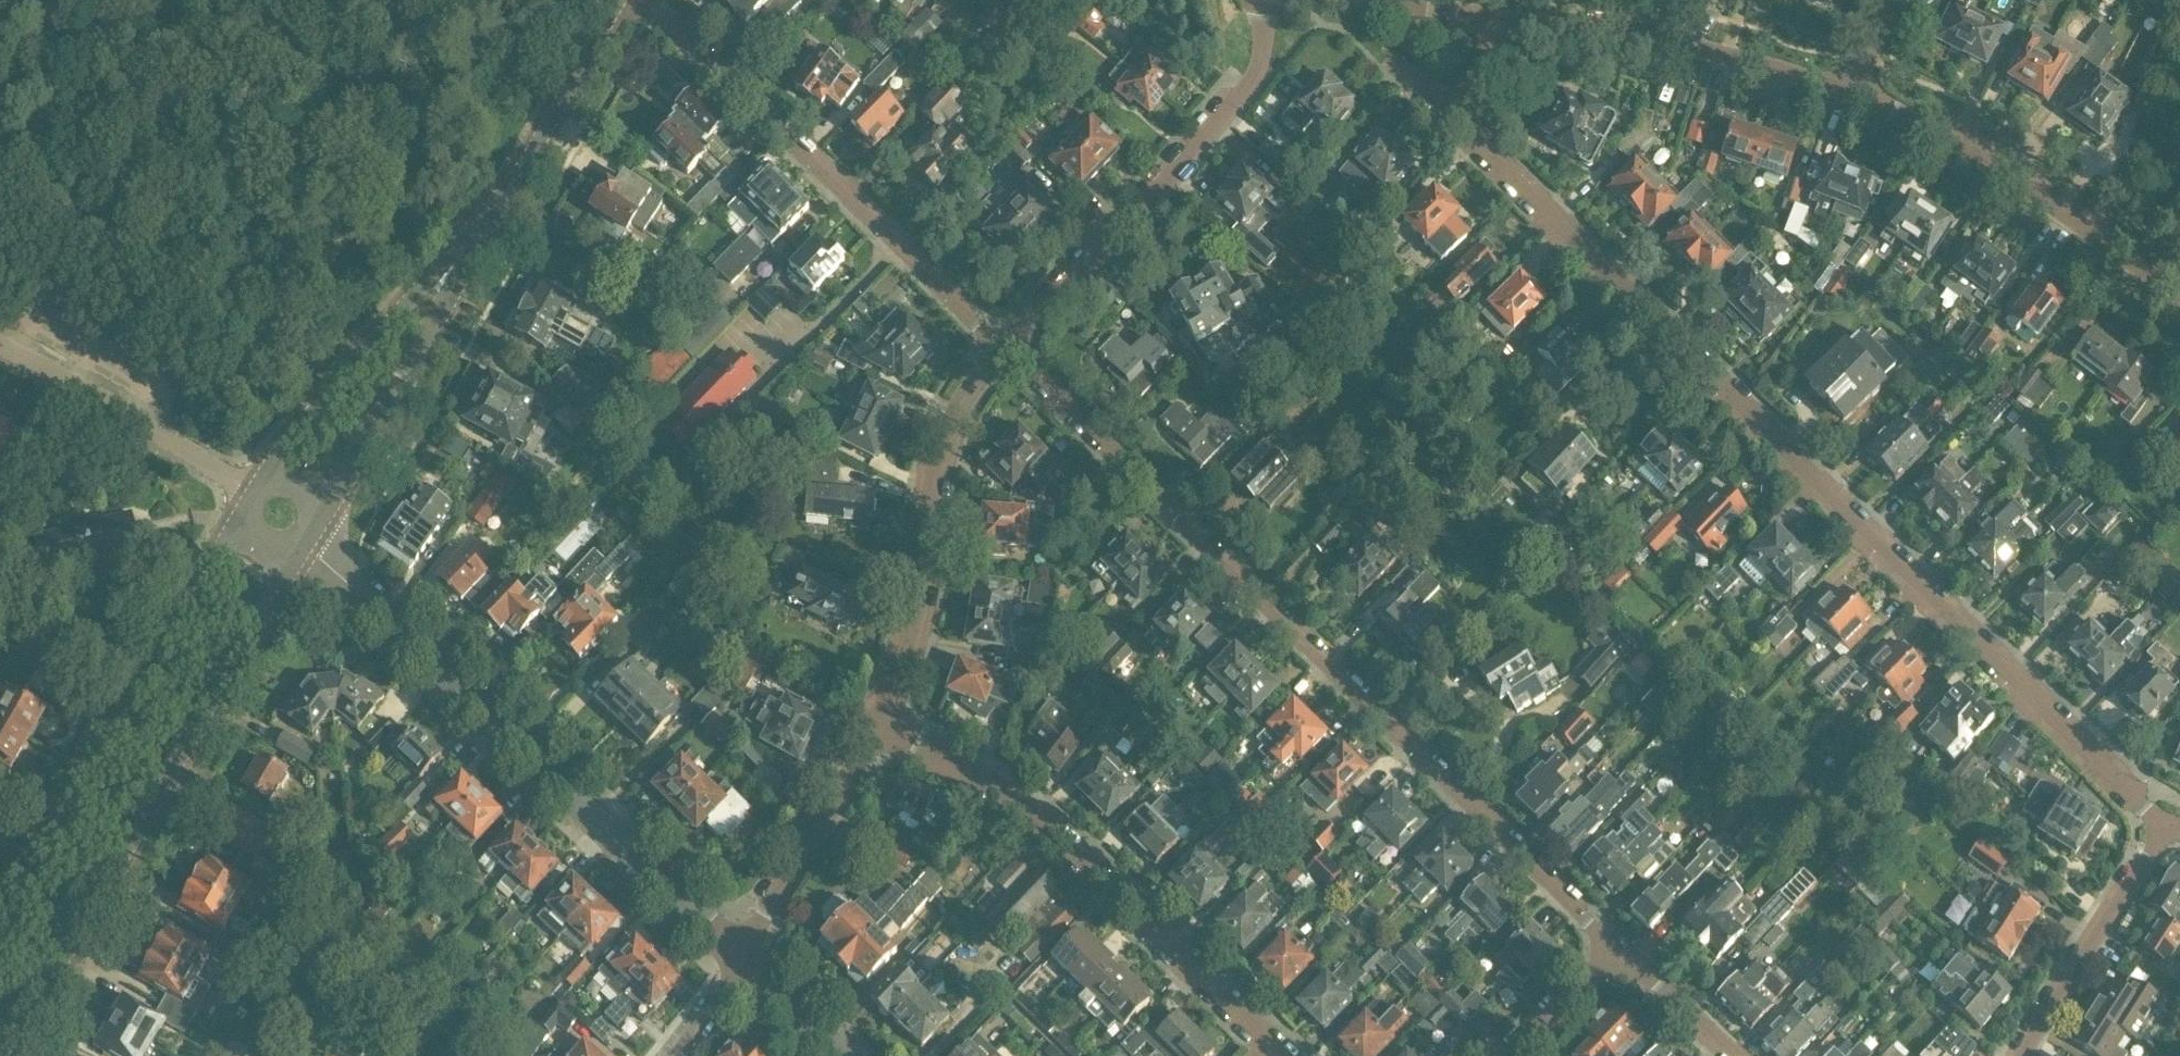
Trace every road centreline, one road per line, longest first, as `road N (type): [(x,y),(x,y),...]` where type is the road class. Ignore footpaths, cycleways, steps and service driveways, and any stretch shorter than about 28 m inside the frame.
road 1 (residential): [(2166,830),(1408,70)]
road 2 (residential): [(1620,951),(1003,345)]
road 3 (residential): [(743,959),(309,540)]
road 4 (secondary): [(8,1055),(309,540)]
road 5 (residential): [(1288,1055),(1072,842),(1013,794),(879,723)]
road 6 (track): [(544,208),(481,180),(365,94),(132,27),(72,0)]
road 7 (residential): [(1003,345),(629,0)]
road 8 (secondary): [(252,494),(0,932)]
road 9 (residential): [(1856,94),(1675,44),(1385,0)]
road 10 (residential): [(1268,0),(1262,65),(1250,89),(1158,196),(1003,345)]
road 11 (residential): [(879,723),(914,624),(941,446),(1003,345)]
road 12 (residential): [(2179,293),(1979,159),(1856,94)]
road 13 (secondary): [(309,540),(470,254)]
road 14 (secondary): [(470,254),(351,355),(252,494)]
road 15 (residential): [(252,494),(0,346)]
road 16 (secondary): [(470,254),(613,0)]
road 17 (residential): [(743,959),(879,723)]
road 18 (residential): [(2023,1055),(2166,830)]
road 19 (residential): [(1731,1055),(1620,951)]
road 20 (residential): [(1620,951),(1516,1055)]
road 21 (residential): [(843,1055),(743,959)]

